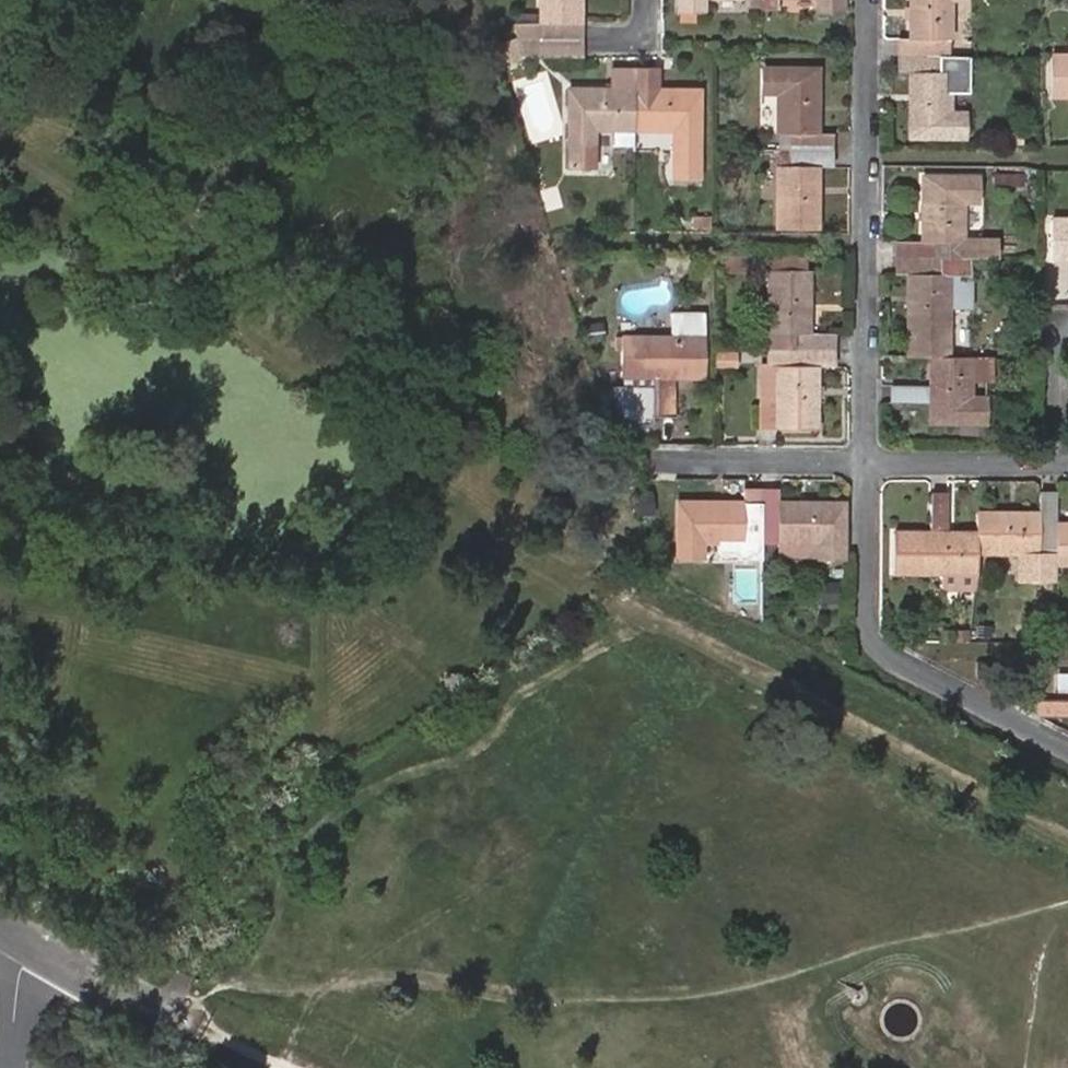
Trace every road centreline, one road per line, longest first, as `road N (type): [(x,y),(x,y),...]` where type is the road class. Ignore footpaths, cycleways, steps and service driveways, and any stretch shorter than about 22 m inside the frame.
road 1 (residential): [(868,463),(873,0)]
road 2 (residential): [(1067,745),(869,641),(868,463)]
road 3 (residential): [(650,459),(868,463)]
road 4 (residential): [(868,463),(1058,464)]
road 5 (residential): [(1058,464),(1060,316),(1067,316)]
road 6 (residential): [(3,1067),(12,968),(26,935)]

